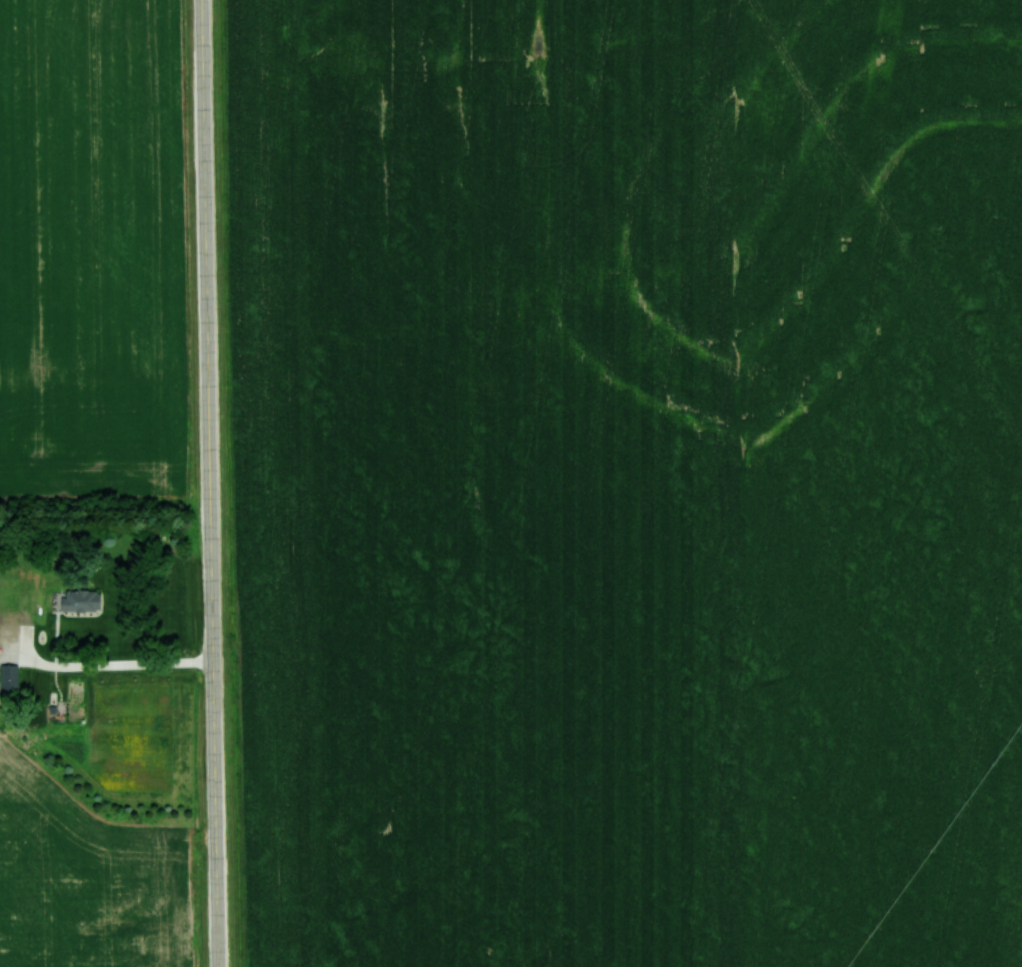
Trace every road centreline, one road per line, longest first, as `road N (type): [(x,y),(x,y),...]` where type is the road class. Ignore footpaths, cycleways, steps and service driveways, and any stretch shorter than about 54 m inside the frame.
road 1 (tertiary): [(217,966),(202,0)]

